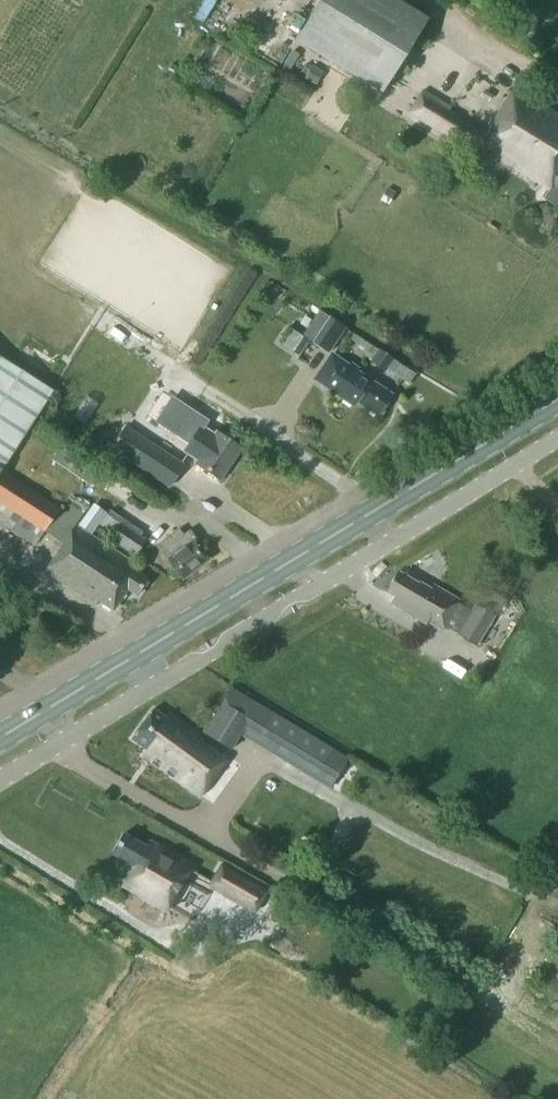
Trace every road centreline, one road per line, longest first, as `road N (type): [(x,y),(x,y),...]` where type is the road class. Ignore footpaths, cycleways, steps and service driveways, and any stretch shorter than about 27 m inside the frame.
road 1 (unclassified): [(0,780),(557,438)]
road 2 (primary): [(0,737),(557,398)]

